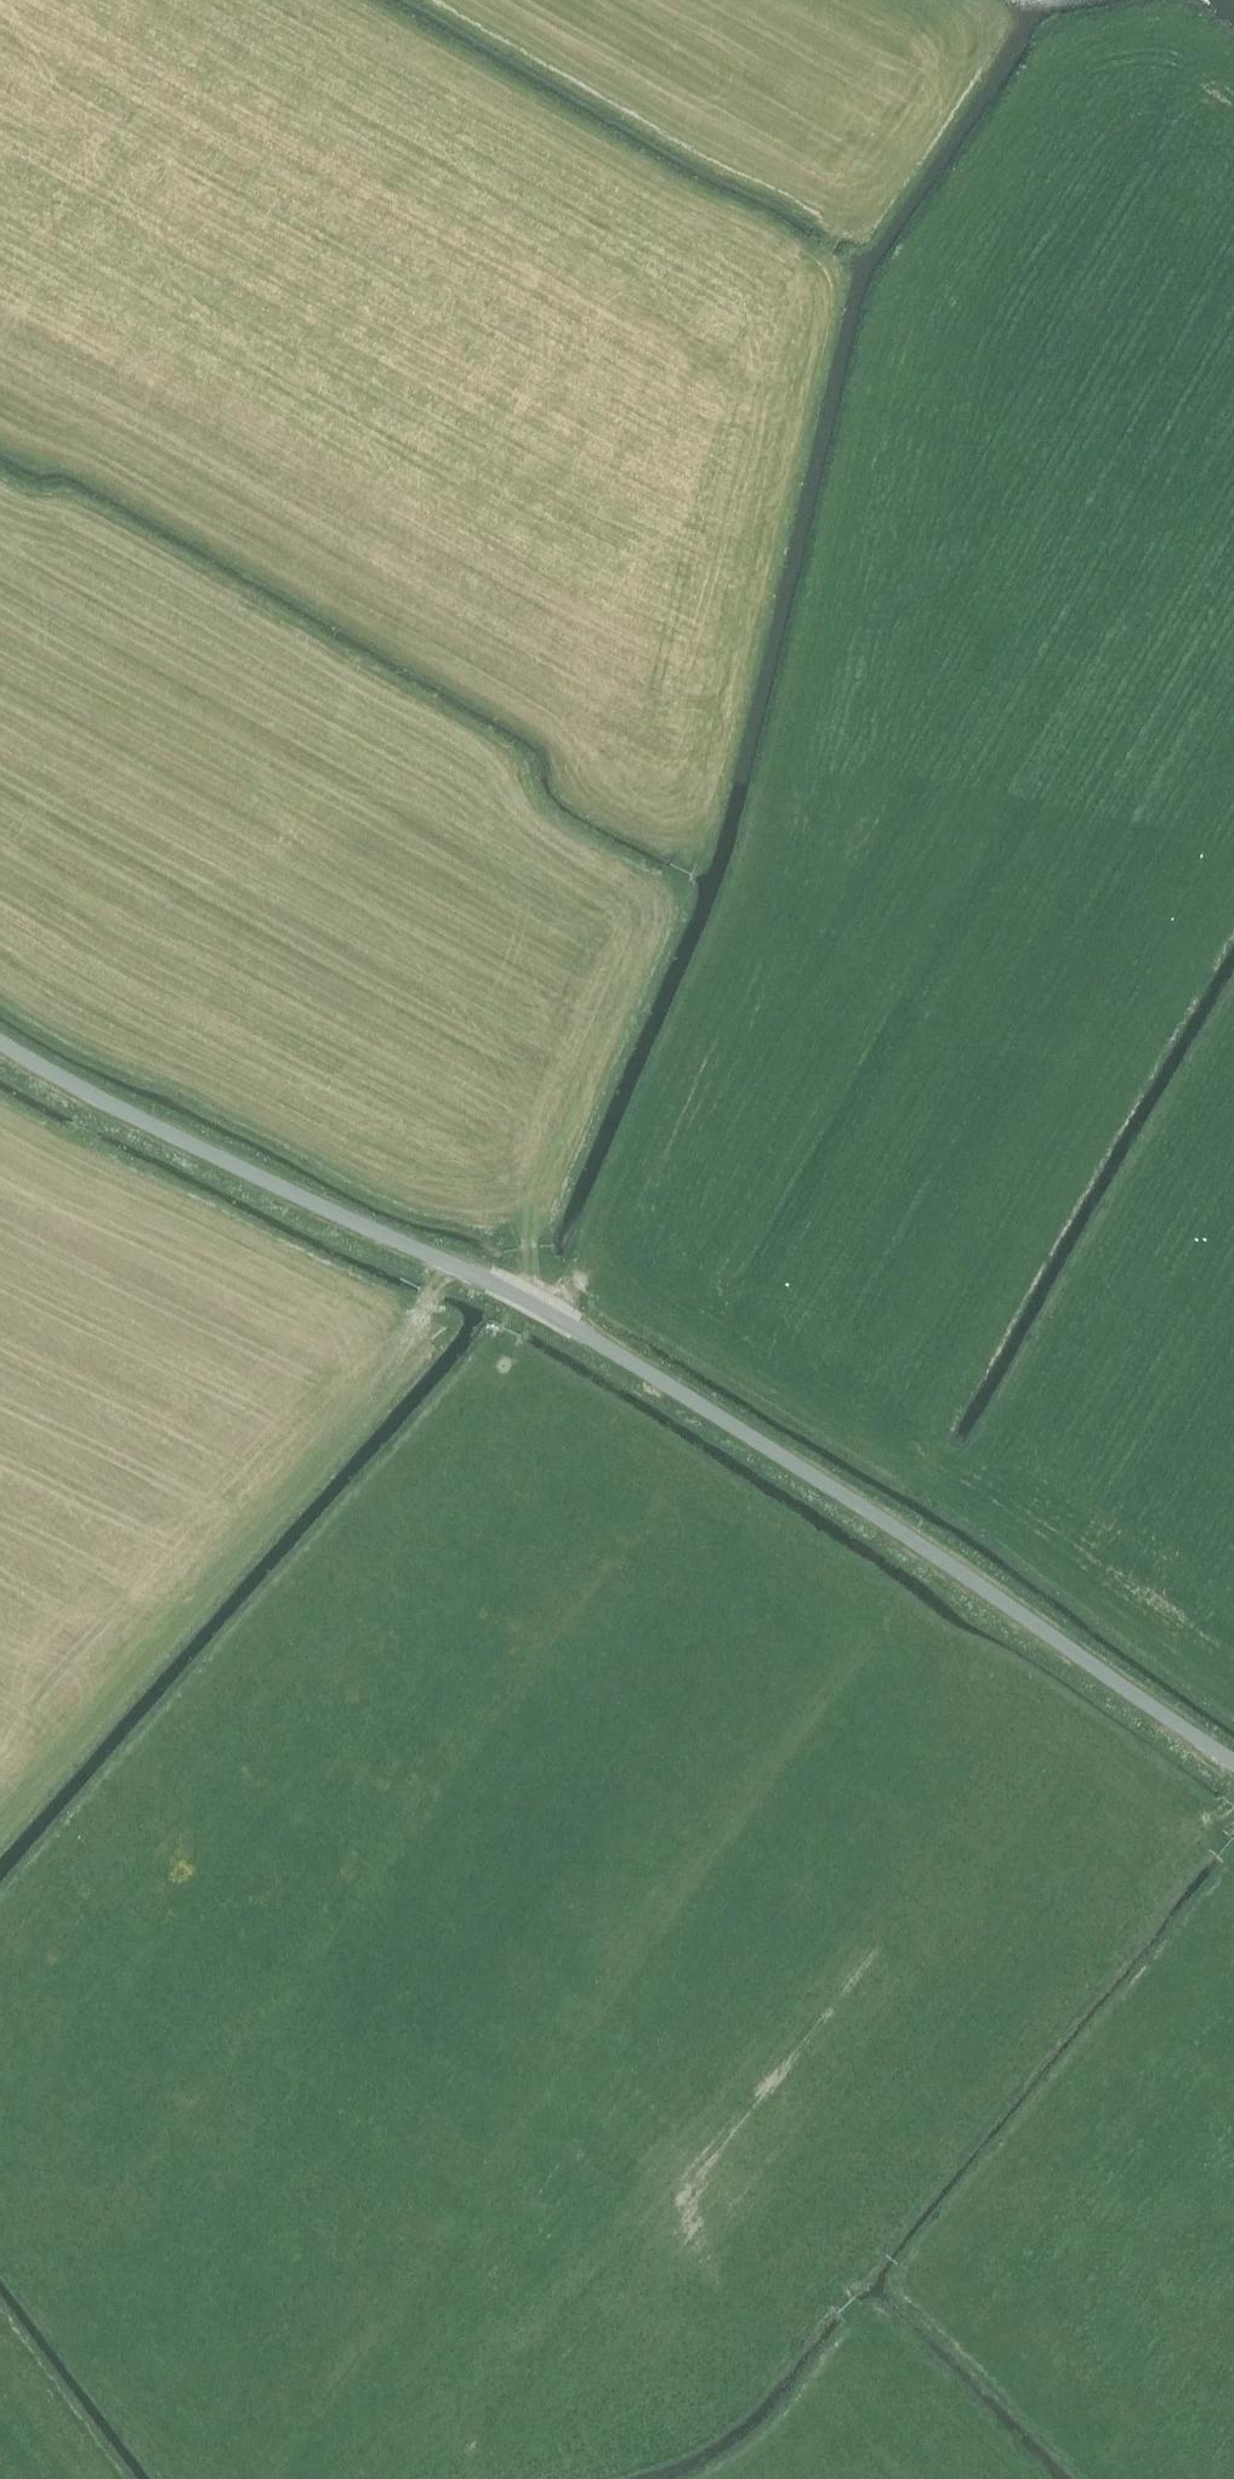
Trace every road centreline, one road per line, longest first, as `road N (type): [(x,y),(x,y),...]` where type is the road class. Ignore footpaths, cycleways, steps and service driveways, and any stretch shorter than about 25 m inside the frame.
road 1 (unclassified): [(1233,1762),(900,1532),(602,1344),(489,1281),(90,1094),(0,1042)]

